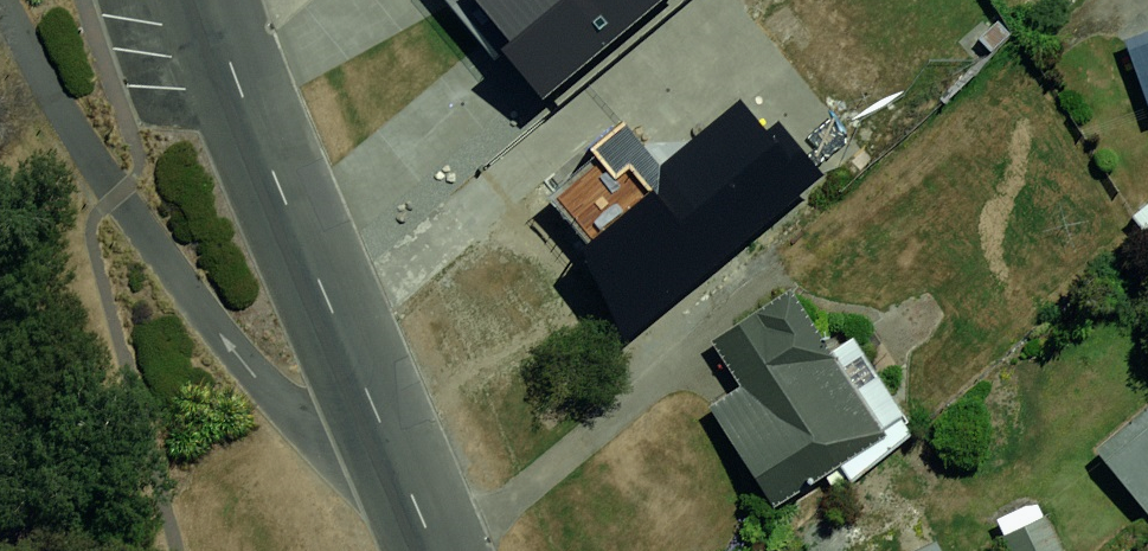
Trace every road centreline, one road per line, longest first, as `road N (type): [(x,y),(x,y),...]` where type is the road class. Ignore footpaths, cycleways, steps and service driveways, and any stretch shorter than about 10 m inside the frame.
road 1 (unclassified): [(413,497),(330,443),(256,378),(116,195),(40,76),(3,0)]
road 2 (residential): [(206,0),(413,497)]

